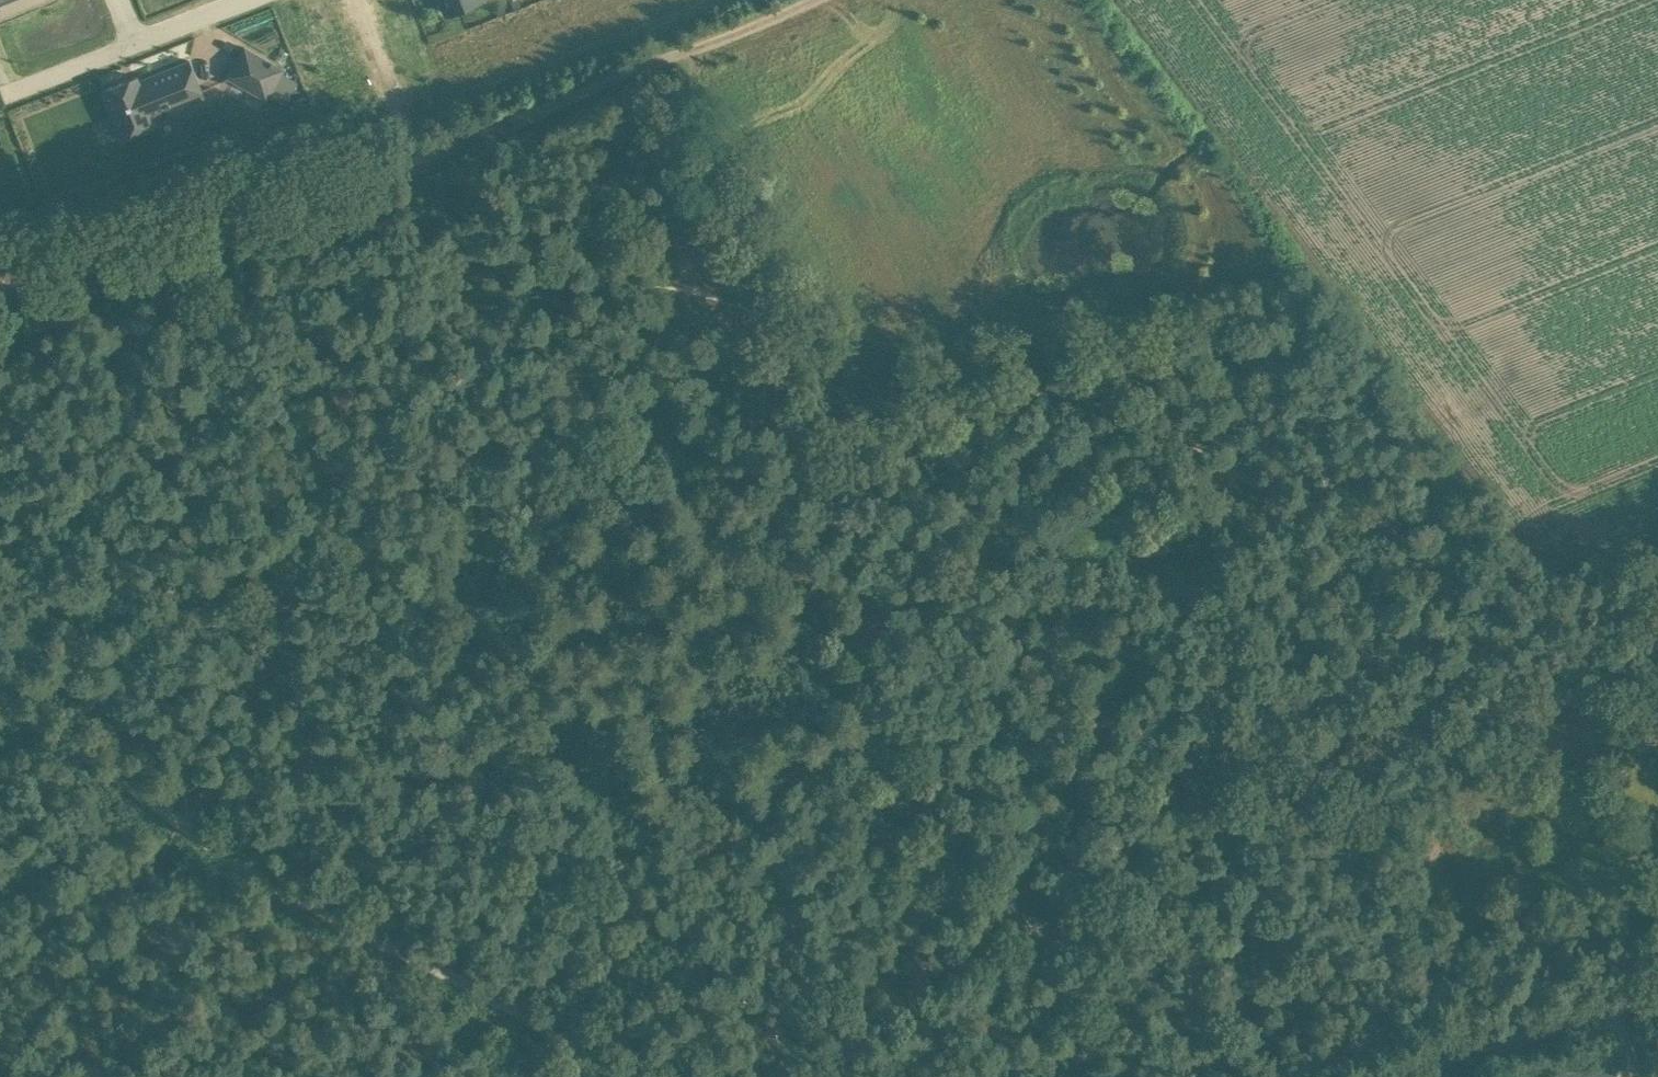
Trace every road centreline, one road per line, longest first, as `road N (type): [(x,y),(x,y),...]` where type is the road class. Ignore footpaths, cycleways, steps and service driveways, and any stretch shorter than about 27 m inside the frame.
road 1 (track): [(673,1076),(185,819)]
road 2 (track): [(0,297),(426,152)]
road 3 (track): [(794,0),(426,152)]
road 4 (unclassified): [(1405,1076),(1463,1048),(1657,998)]
road 5 (track): [(185,819),(0,689)]
road 6 (residential): [(134,45),(11,91)]
road 7 (residential): [(254,0),(134,45)]

